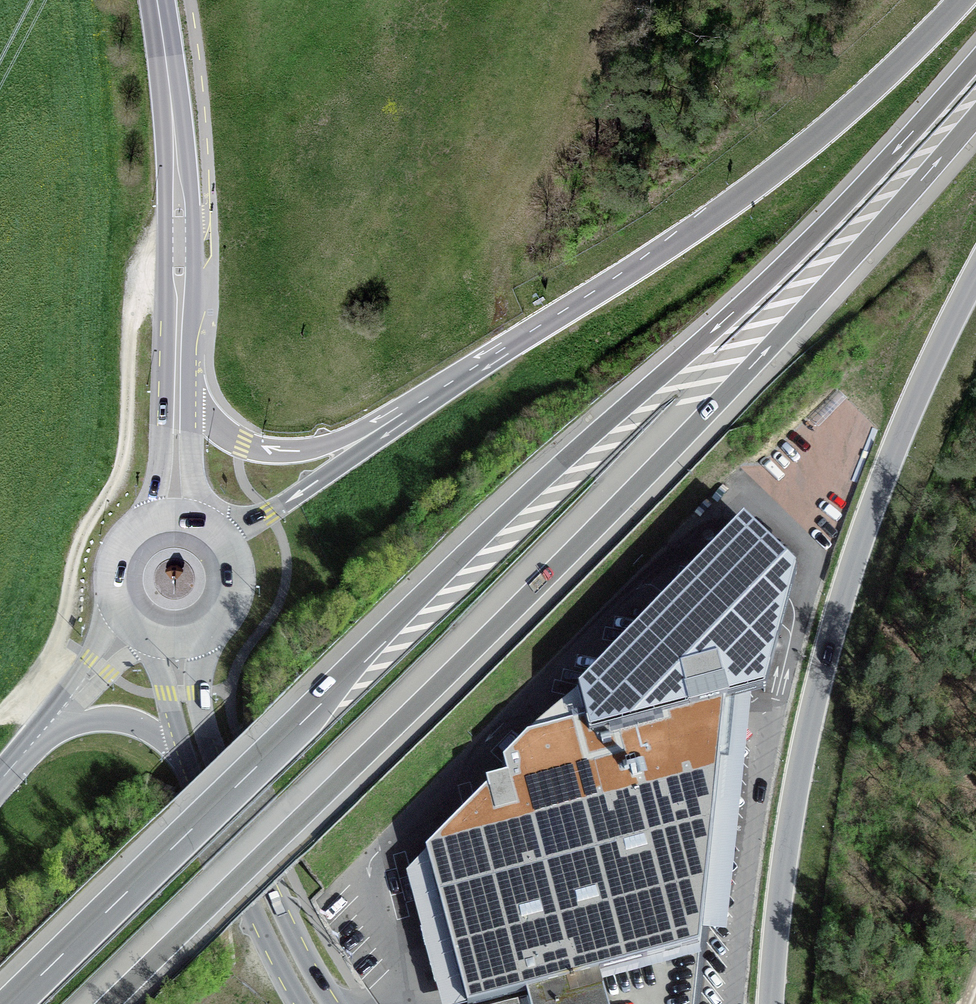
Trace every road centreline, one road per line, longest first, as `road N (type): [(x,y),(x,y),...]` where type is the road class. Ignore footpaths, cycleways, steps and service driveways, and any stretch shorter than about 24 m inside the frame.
road 1 (trunk): [(111,1003),(711,411),(975,112)]
road 2 (trunk): [(975,62),(750,302),(530,492),(369,649)]
road 3 (trunk): [(770,1003),(784,848),(813,701),(859,539),(975,286)]
road 4 (trunk): [(965,0),(858,107),(719,216),(556,322)]
road 5 (track): [(0,712),(58,636),(77,549),(125,453),(130,323),(180,239)]
road 6 (motorway): [(369,649),(13,1003)]
road 7 (primary): [(329,1003),(275,899),(199,707),(197,678),(216,627)]
road 8 (primary): [(157,0),(178,198),(178,379)]
road 9 (primary): [(419,402),(331,444),(265,450),(222,433),(178,379)]
road 10 (primary): [(186,754),(302,1003)]
road 11 (primary): [(419,402),(269,513),(219,533)]
road 12 (primary): [(556,322),(419,402)]
road 13 (primary): [(46,729),(121,719),(186,754)]

